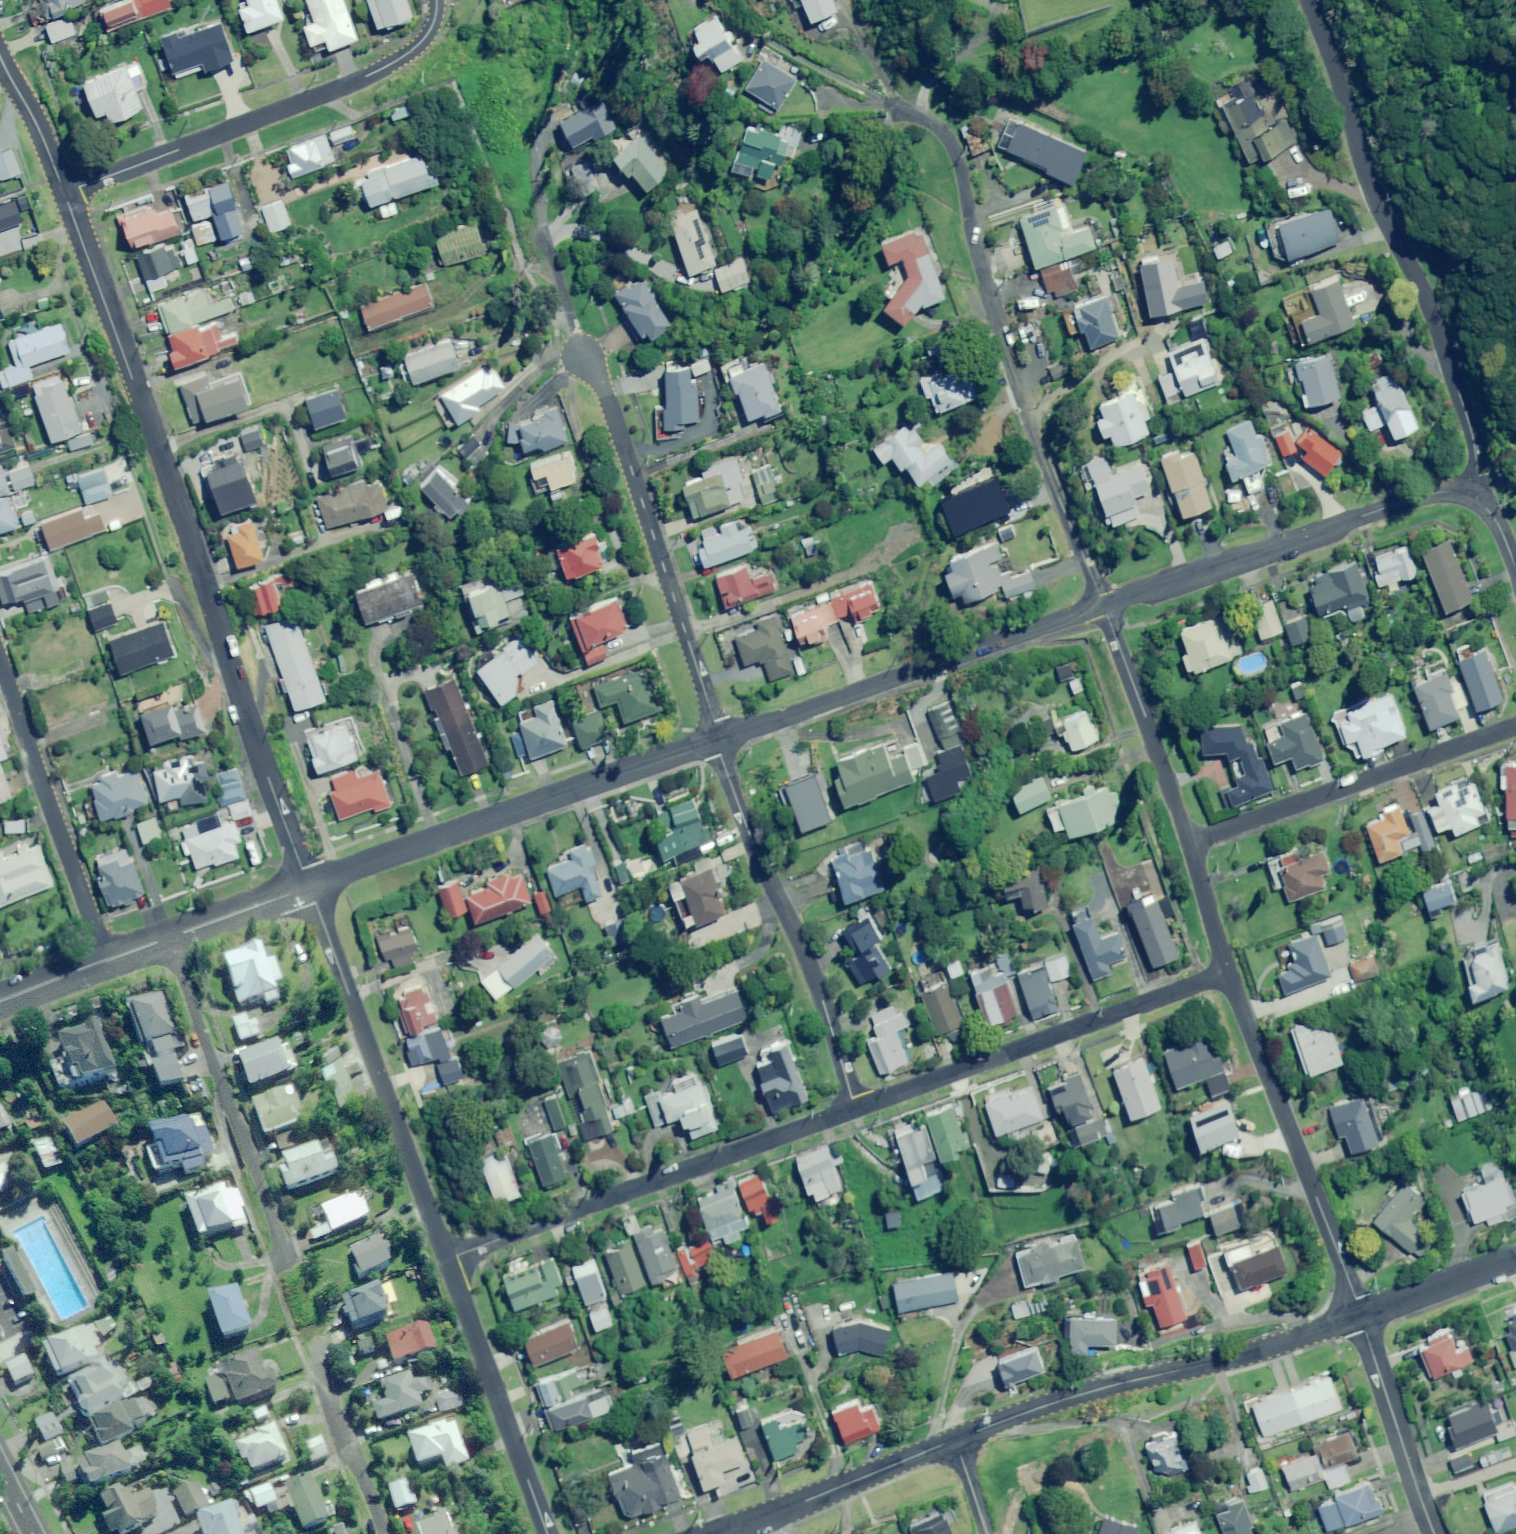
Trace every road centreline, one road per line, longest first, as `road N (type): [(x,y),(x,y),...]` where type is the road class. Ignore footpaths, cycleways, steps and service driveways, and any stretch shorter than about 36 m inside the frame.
road 1 (residential): [(63,194),(308,887)]
road 2 (residential): [(898,107),(936,128),(959,164),(988,298),(1104,605)]
road 3 (residential): [(1303,0),(1370,193),(1430,311),(1474,441),(1478,477),(1464,495)]
road 4 (residential): [(446,1260),(856,1108)]
road 5 (residential): [(308,887),(718,741)]
road 6 (residential): [(435,0),(421,43),(373,75),(63,194)]
road 7 (residential): [(955,1441),(1045,1406),(1361,1316)]
road 8 (residential): [(581,355),(607,394),(718,741)]
road 9 (residential): [(718,741),(1104,605)]
road 10 (residential): [(308,887),(446,1260)]
road 11 (residential): [(856,1108),(1228,973)]
road 12 (residential): [(718,741),(757,856),(808,958),(856,1108)]
road 13 (residential): [(1104,605),(1396,504),(1464,495)]
road 14 (residential): [(1228,973),(1361,1316)]
road 15 (residential): [(1190,844),(1515,726)]
road 16 (residential): [(167,938),(283,1253)]
road 17 (residential): [(0,664),(106,960)]
road 18 (residential): [(446,1260),(548,1533)]
road 19 (residential): [(1104,605),(1190,844)]
road 20 (residential): [(723,1533),(955,1441)]
road 21 (residential): [(1361,1316),(1435,1533)]
road 22 (residential): [(324,1369),(385,1533)]
road 23 (residential): [(1361,1316),(1515,1260)]
road 24 (residential): [(0,55),(63,194)]
road 25 (residential): [(167,938),(308,887)]
road 26 (residential): [(1190,844),(1228,973)]

